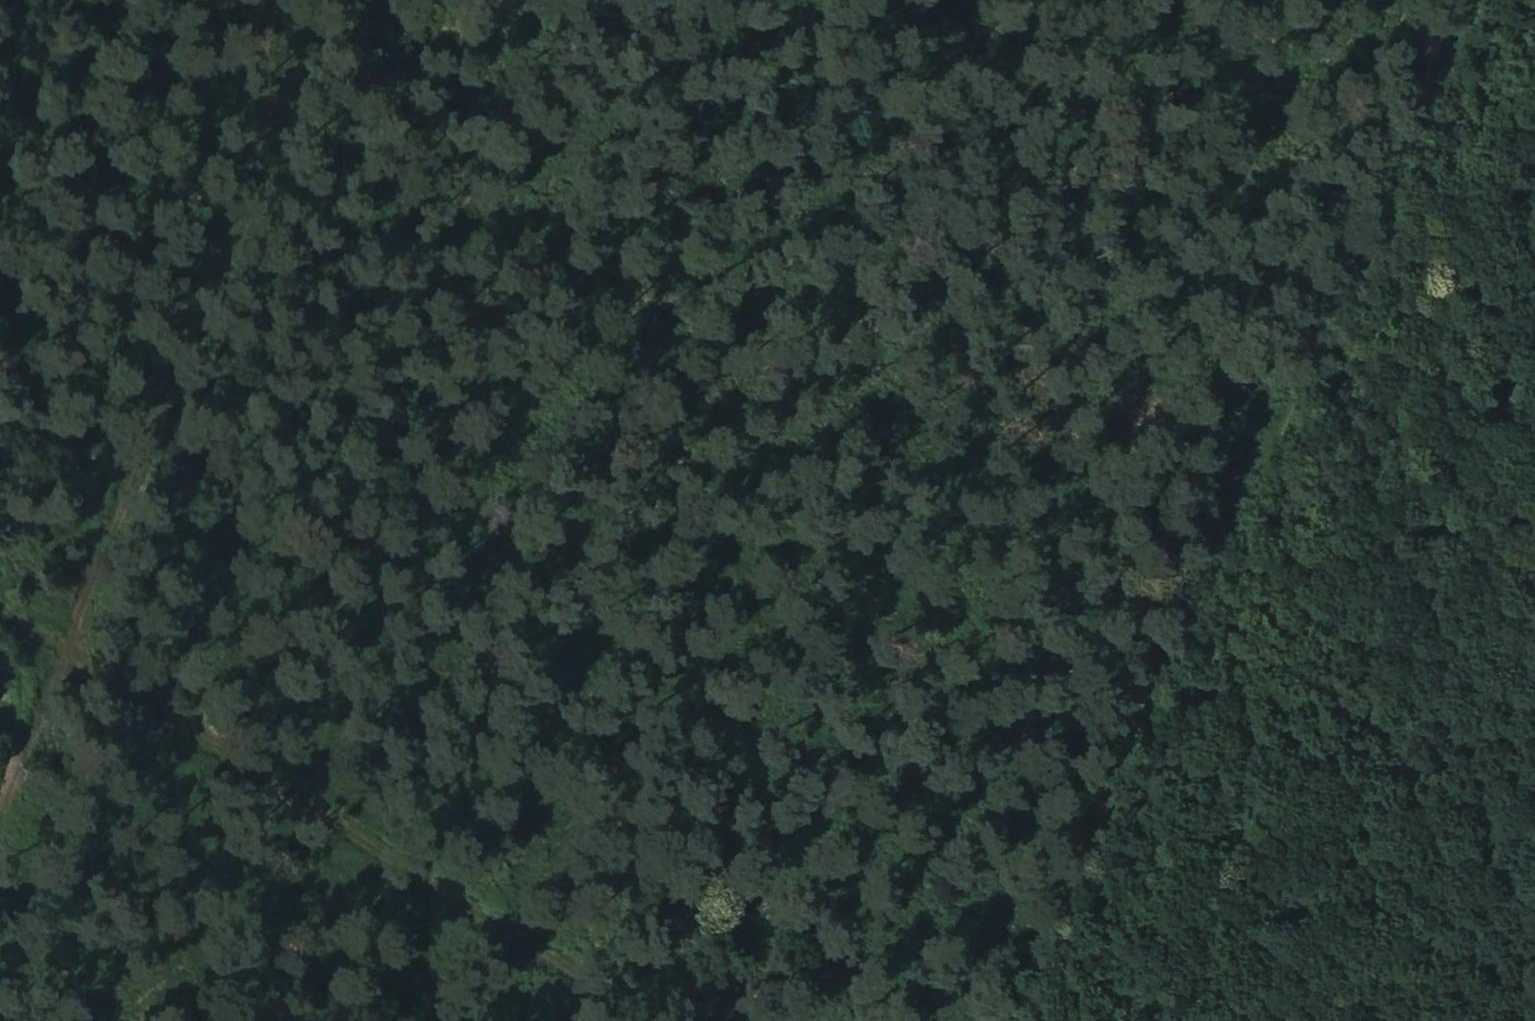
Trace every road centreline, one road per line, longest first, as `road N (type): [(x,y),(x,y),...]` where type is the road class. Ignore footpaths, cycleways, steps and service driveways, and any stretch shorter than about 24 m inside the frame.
road 1 (track): [(1013,1020),(1469,0)]
road 2 (track): [(0,815),(48,685),(209,347),(359,0)]

